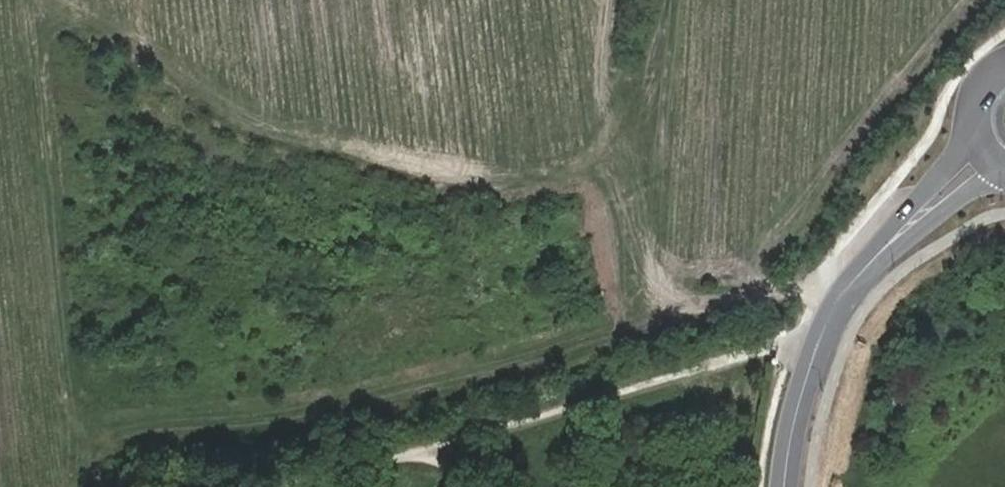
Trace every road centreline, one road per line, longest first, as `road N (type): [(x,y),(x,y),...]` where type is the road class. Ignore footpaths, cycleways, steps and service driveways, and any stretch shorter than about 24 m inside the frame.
road 1 (track): [(671,310),(345,421),(106,446),(65,486)]
road 2 (track): [(68,0),(245,108),(312,135),(486,177),(620,178)]
road 3 (track): [(17,0),(67,485)]
road 4 (track): [(610,0),(620,178),(671,310),(821,283)]
road 5 (secondary): [(978,166),(859,273),(832,318),(795,420),(784,486)]
road 6 (secondary): [(1004,56),(976,77),(965,98),(961,122),(978,166)]

